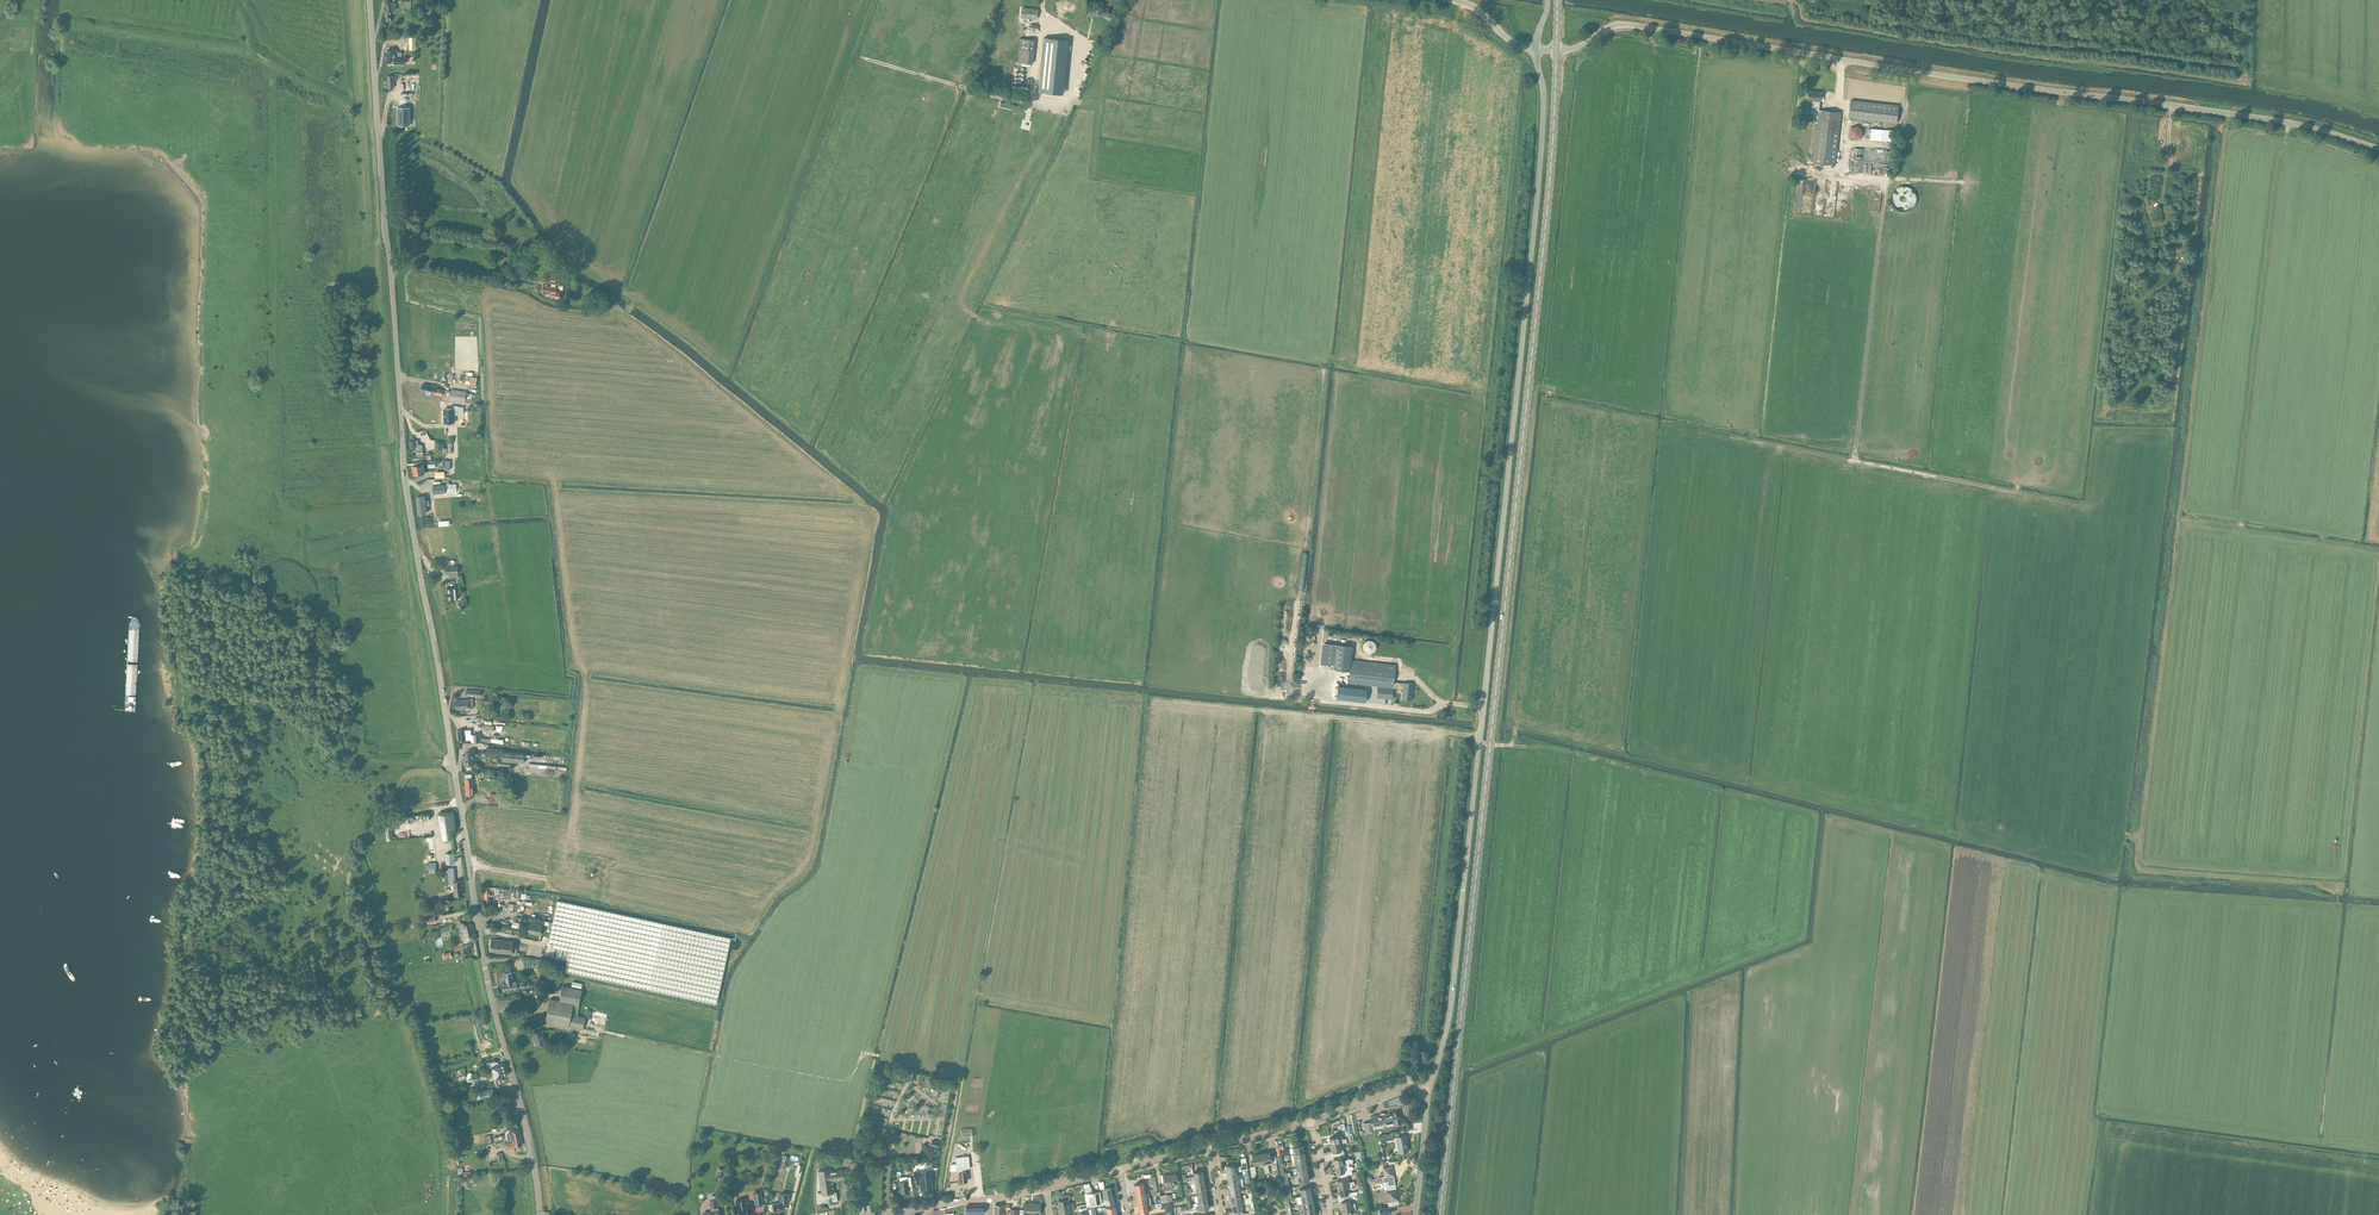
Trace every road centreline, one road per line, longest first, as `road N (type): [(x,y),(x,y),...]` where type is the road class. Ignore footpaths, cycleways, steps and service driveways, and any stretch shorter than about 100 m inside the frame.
road 1 (tertiary): [(540,1214),(530,1143),(487,976),(407,489),(370,0)]
road 2 (secondary): [(1440,1214),(1544,240),(1556,50)]
road 3 (unclassified): [(1431,1090),(1448,1015),(1538,188),(1544,92),(1536,50)]
road 4 (tertiary): [(1556,50),(1625,24),(2295,123),(2378,149)]
road 5 (track): [(581,1032),(840,1080),(862,1054),(881,1056)]
road 6 (unclassified): [(1416,1214),(1431,1090)]
road 7 (residential): [(1314,1121),(1401,1088),(1431,1090)]

